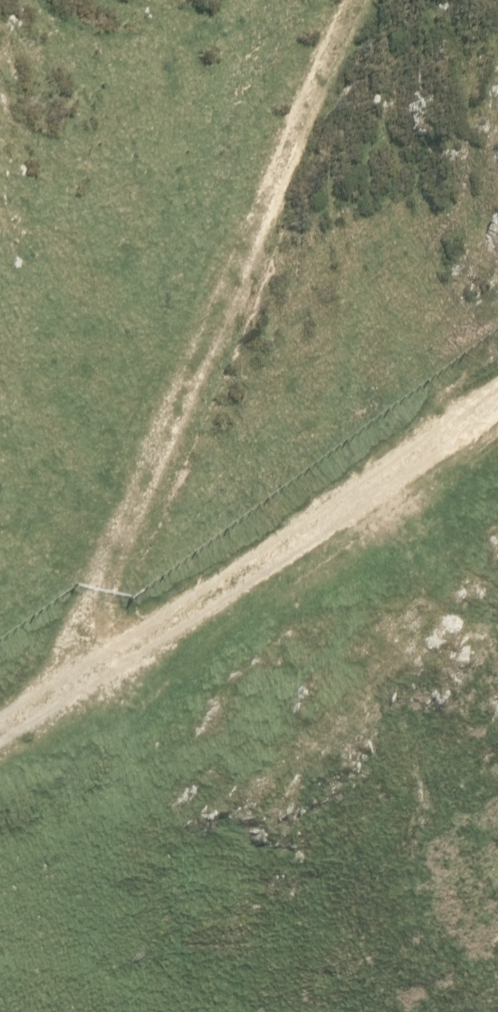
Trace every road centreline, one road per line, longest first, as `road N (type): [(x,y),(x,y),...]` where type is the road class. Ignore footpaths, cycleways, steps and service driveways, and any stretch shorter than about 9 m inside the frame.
road 1 (track): [(68,672),(351,0)]
road 2 (track): [(497,386),(263,555),(0,716)]

